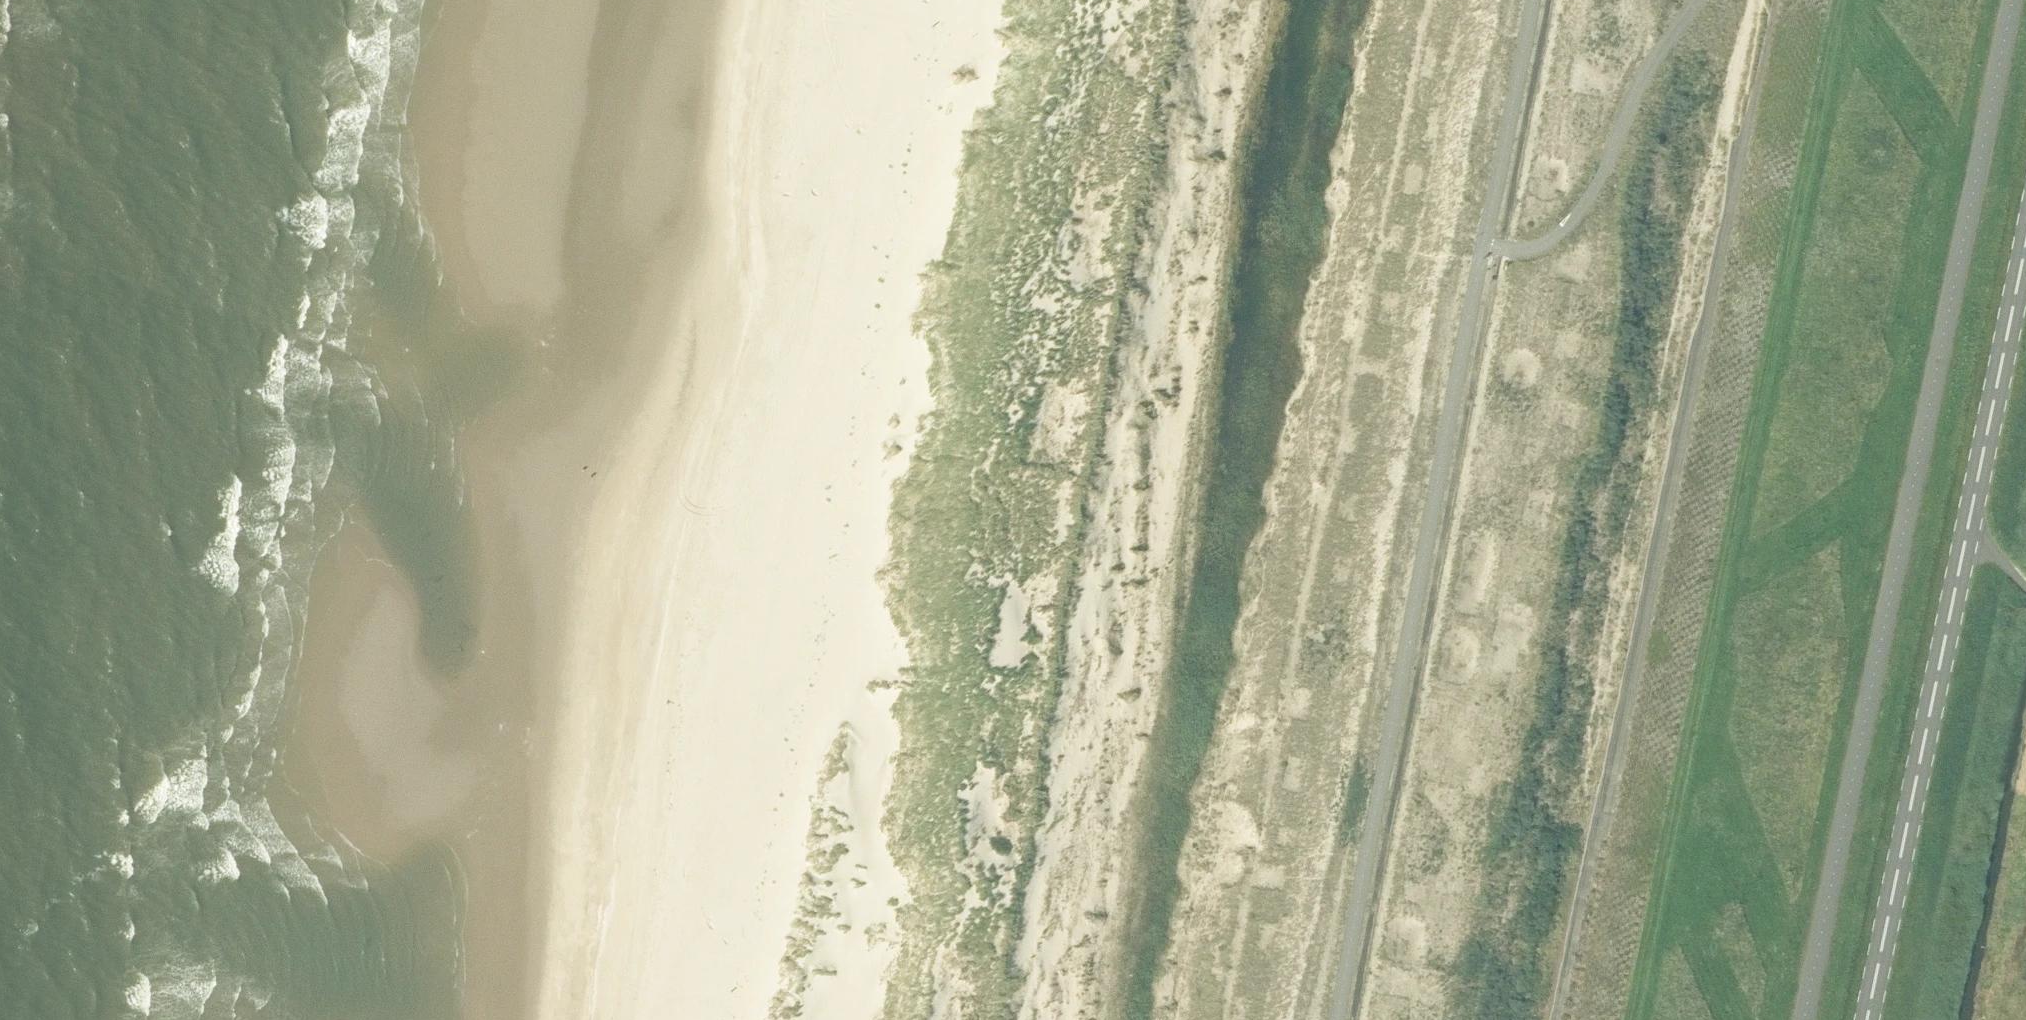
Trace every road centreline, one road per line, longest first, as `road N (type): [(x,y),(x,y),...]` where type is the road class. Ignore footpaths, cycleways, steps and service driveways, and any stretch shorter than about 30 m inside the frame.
road 1 (tertiary): [(1865,1019),(2025,237)]

